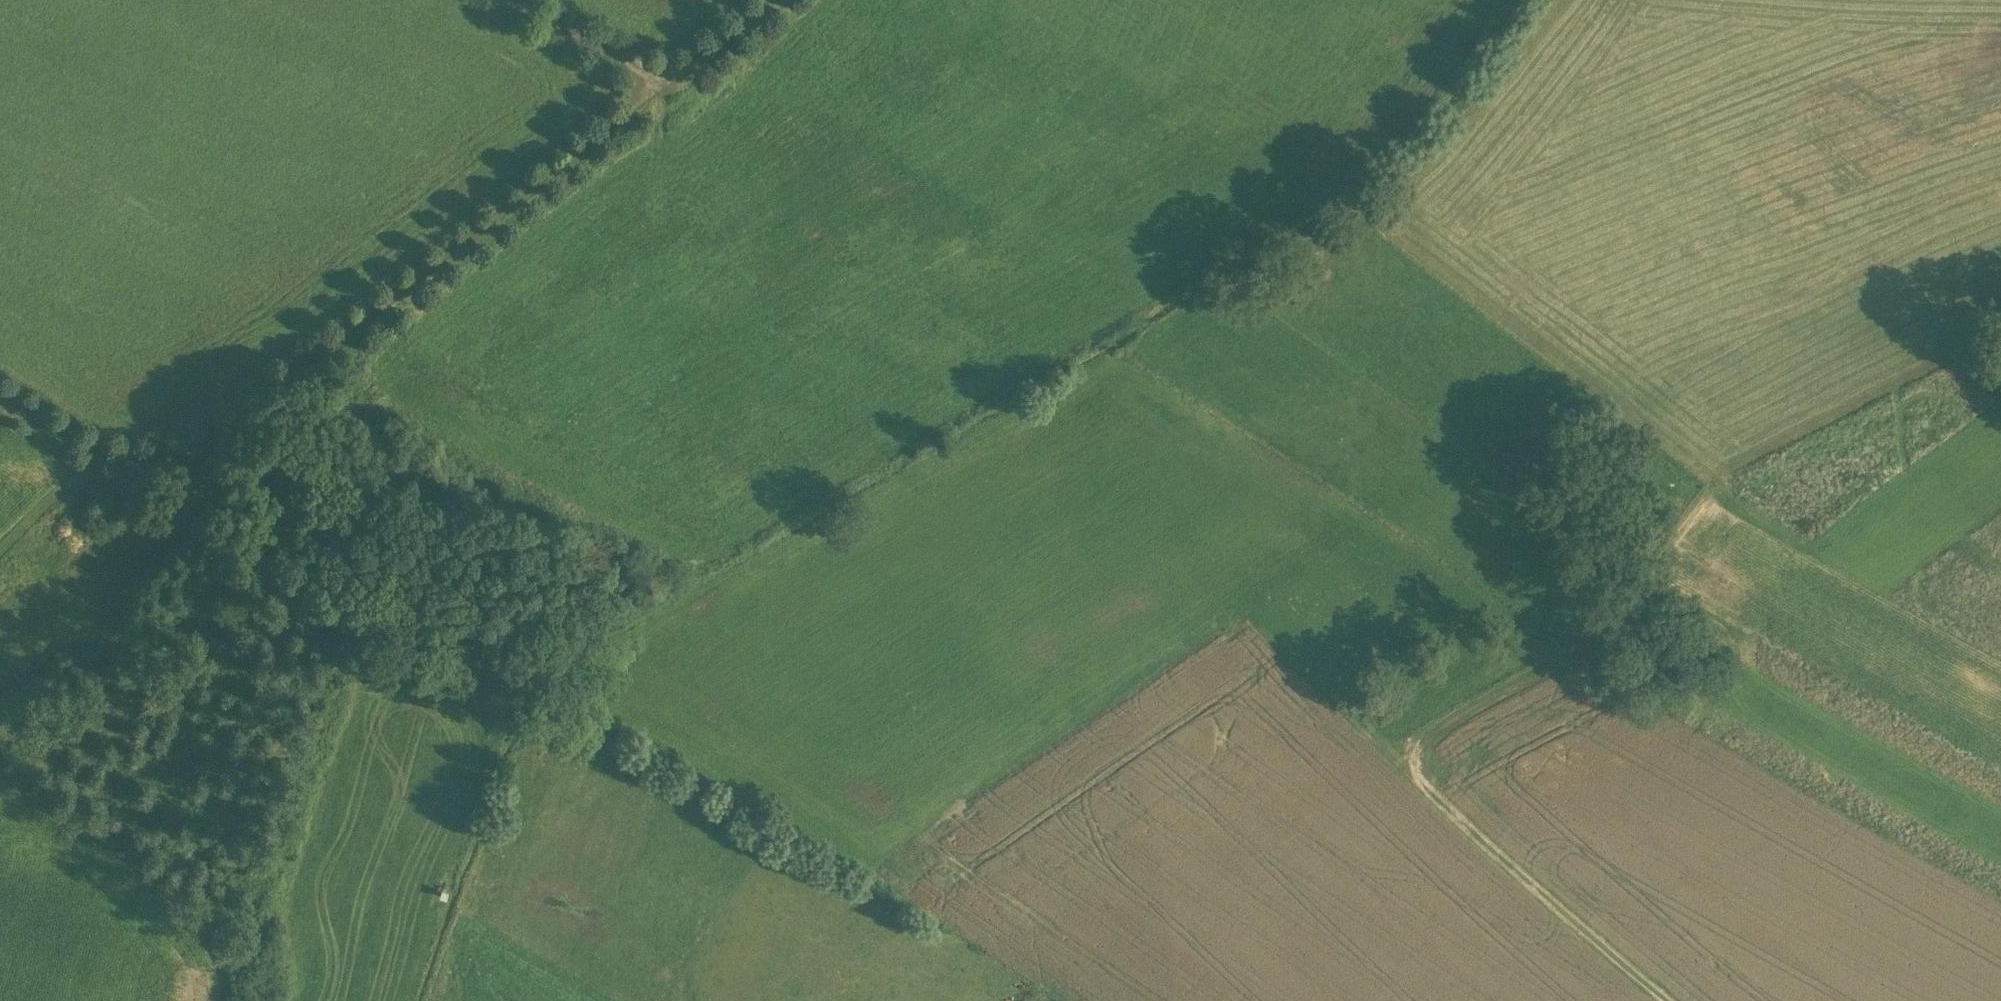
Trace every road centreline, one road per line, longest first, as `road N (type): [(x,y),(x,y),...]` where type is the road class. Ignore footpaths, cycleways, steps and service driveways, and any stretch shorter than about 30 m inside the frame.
road 1 (track): [(779,0),(314,364),(153,473),(0,390)]
road 2 (track): [(1670,1000),(1418,774),(1428,736),(1602,634),(1640,588),(1635,559),(1526,481)]
road 3 (track): [(673,80),(509,0)]

